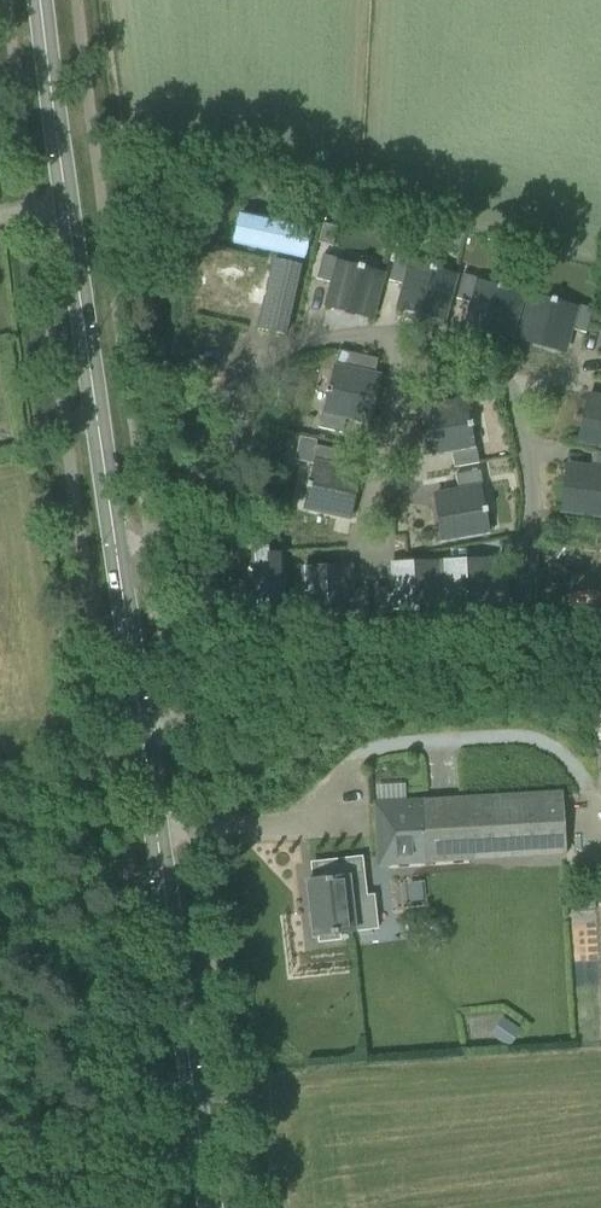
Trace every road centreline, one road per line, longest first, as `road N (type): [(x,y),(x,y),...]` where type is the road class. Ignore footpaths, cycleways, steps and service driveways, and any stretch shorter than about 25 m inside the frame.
road 1 (tertiary): [(210,1207),(45,0)]
road 2 (track): [(178,729),(250,694),(321,674),(521,655)]

